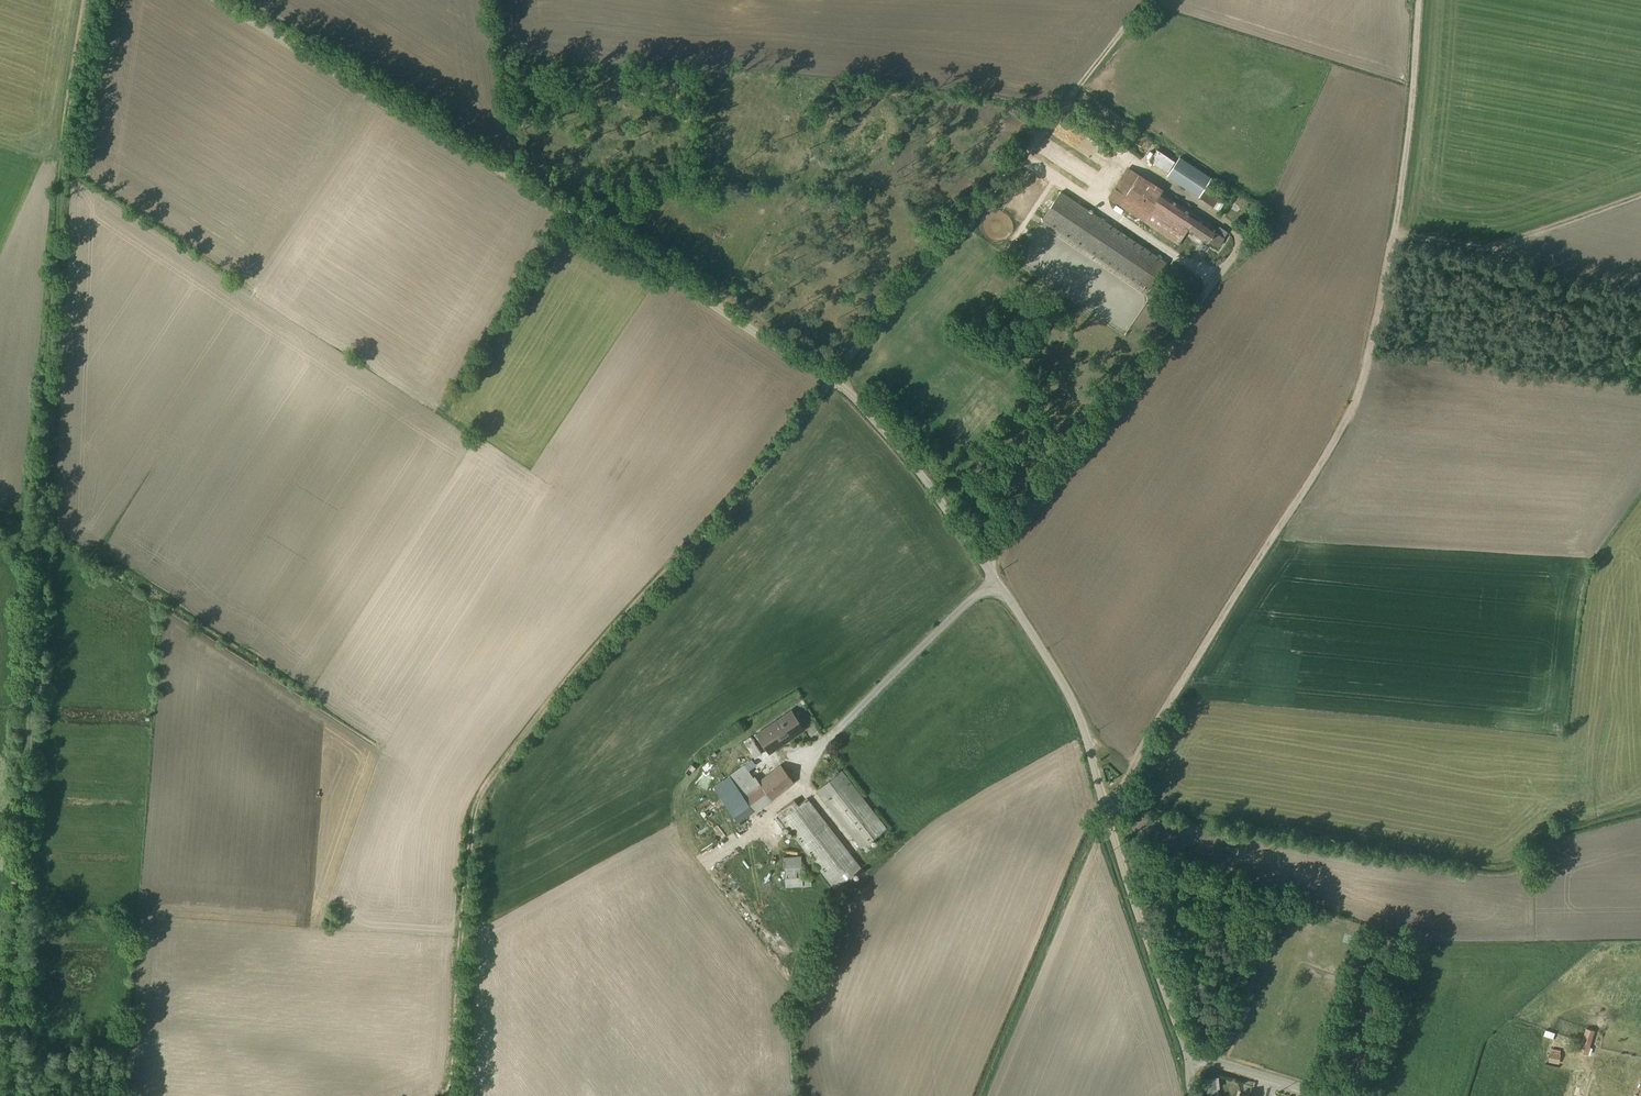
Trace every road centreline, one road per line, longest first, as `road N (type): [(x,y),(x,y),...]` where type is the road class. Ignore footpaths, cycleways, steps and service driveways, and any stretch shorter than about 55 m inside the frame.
road 1 (track): [(1148,0),(477,800),(450,1095)]
road 2 (residential): [(218,0),(597,225),(830,379),(923,476),(983,564)]
road 3 (track): [(1421,0),(1401,205),(1367,372),(1348,420),(1102,803)]
road 4 (unclassified): [(983,564),(1178,328),(1237,242),(1223,221),(1063,104)]
road 5 (track): [(0,544),(37,562),(4,1095)]
road 6 (track): [(90,0),(64,173),(37,562)]
road 7 (residential): [(995,581),(1079,720),(1187,1055)]
road 8 (track): [(1396,232),(1496,245),(1545,237),(1640,203)]
road 9 (unclassified): [(995,581),(814,752)]
road 10 (track): [(66,161),(252,286)]
road 11 (track): [(494,0),(518,179)]
road 12 (residential): [(1187,1055),(1323,1095)]

